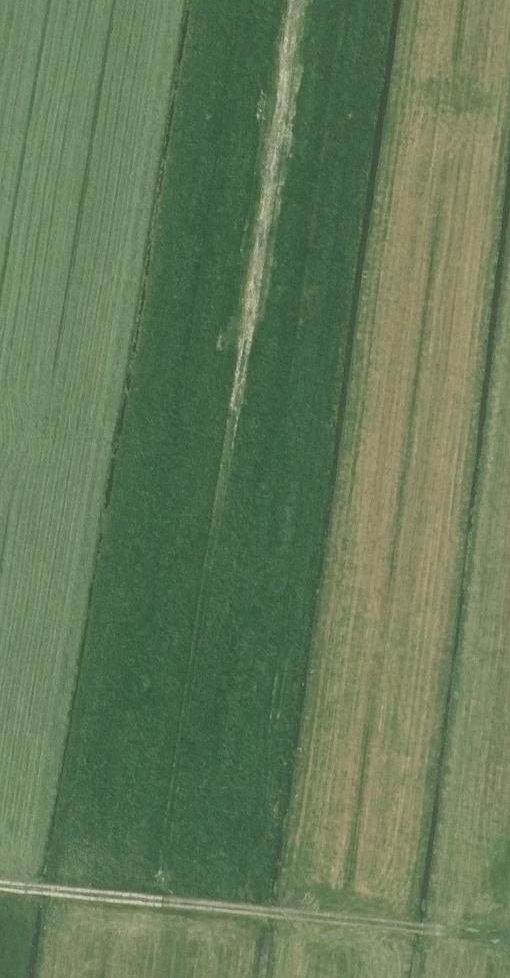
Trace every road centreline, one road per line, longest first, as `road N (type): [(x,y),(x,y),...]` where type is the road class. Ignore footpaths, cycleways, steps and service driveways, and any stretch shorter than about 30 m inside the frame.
road 1 (track): [(0,885),(432,930)]

